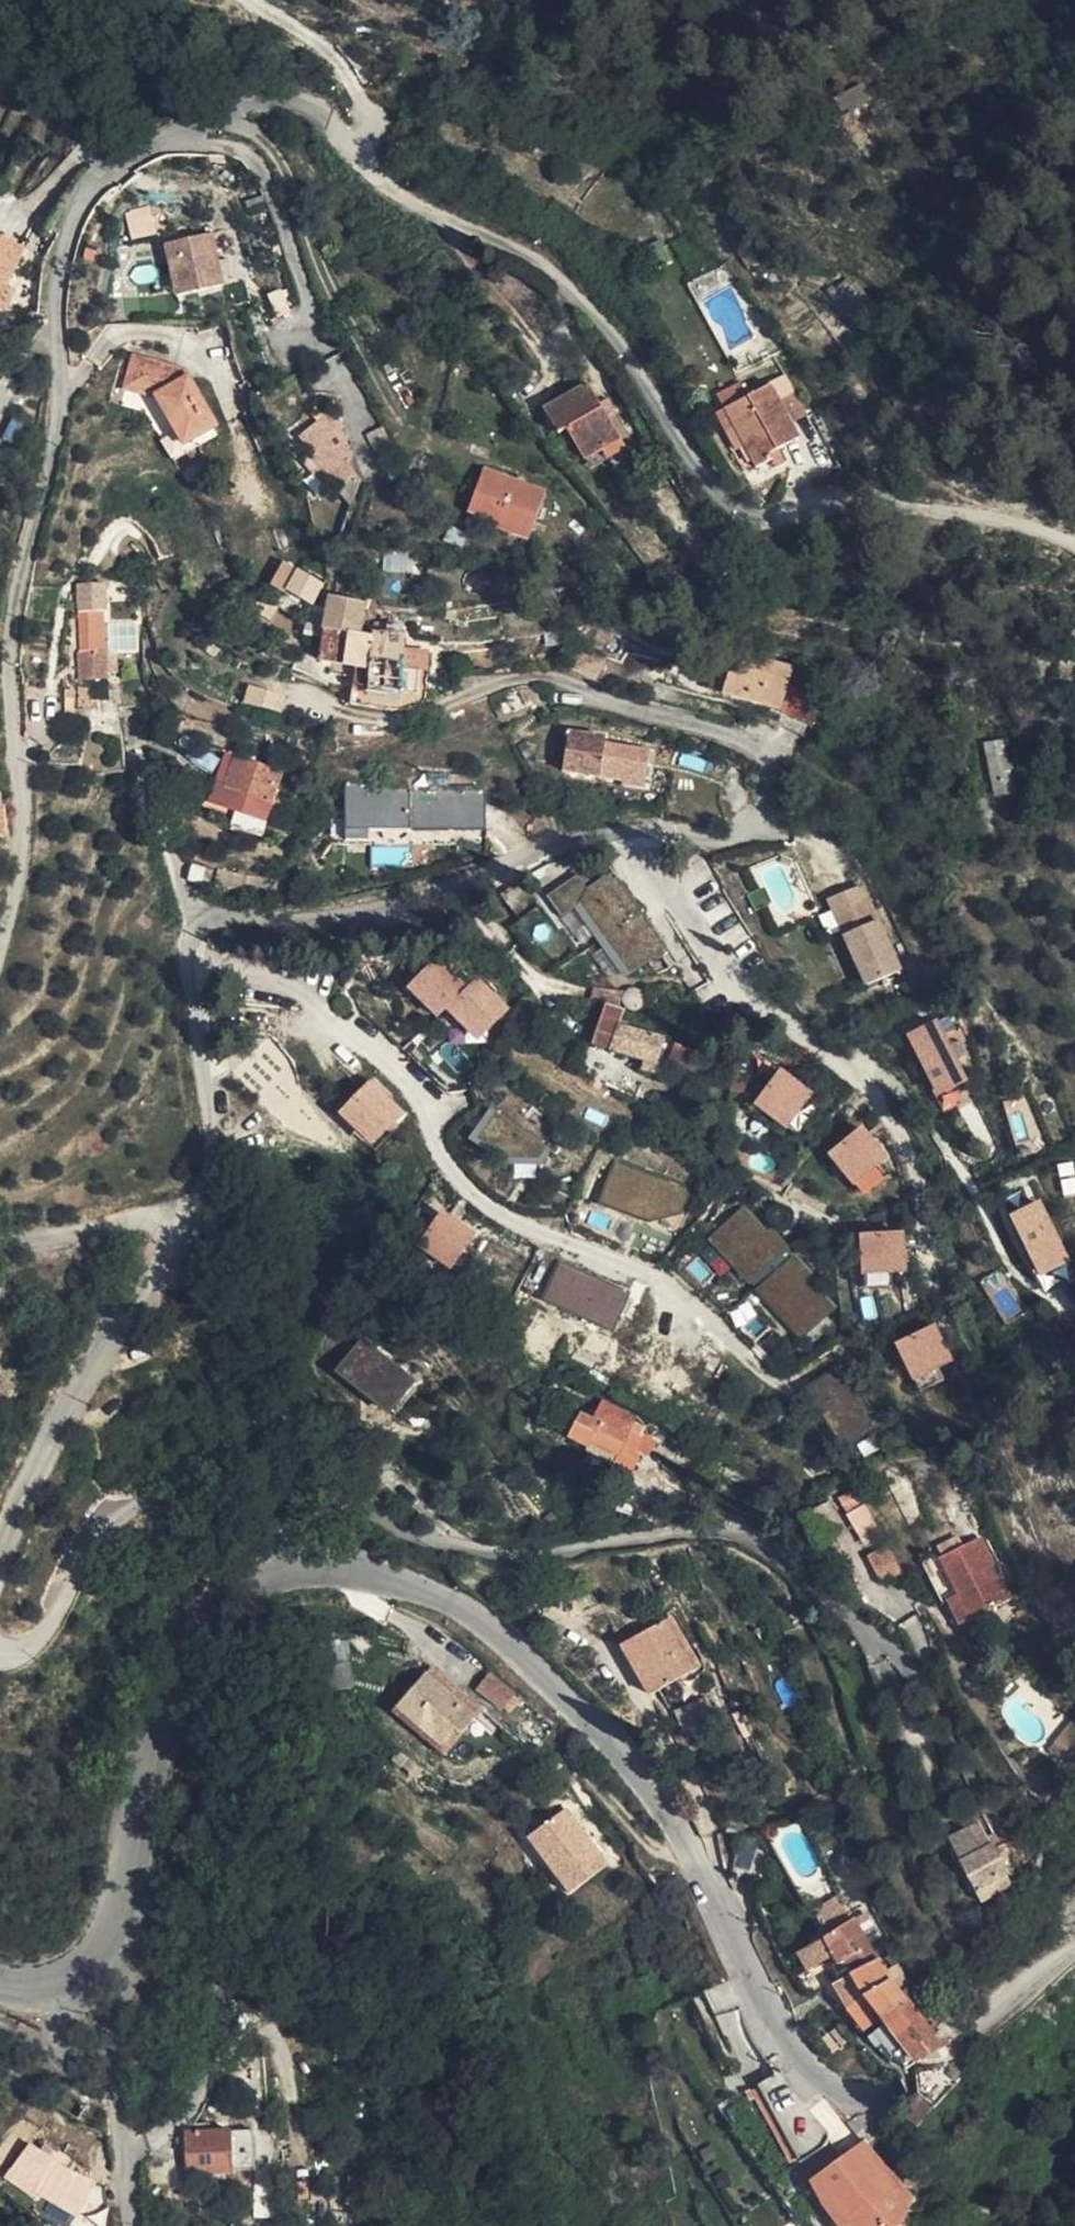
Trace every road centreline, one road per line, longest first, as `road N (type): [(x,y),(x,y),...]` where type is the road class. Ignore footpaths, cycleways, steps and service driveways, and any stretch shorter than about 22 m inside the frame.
road 1 (residential): [(1074,536),(984,500),(740,503),(594,312),(530,253),(454,224),(382,181),(306,107),(262,97),(222,102),(114,168),(72,213),(53,276),(56,418),(15,581),(7,665),(19,836),(0,942)]
road 2 (tertiary): [(228,1554),(257,1540),(303,1544),(447,1600),(496,1631),(634,1767),(671,1820),(785,2042),(821,2084),(858,2095),(885,2093),(963,2044),(1074,1954)]
road 3 (track): [(166,1237),(213,1185),(200,934),(226,918),(307,920),(391,903),(567,840),(729,838),(751,818),(768,784),(761,753),(731,734),(602,697)]
road 4 (track): [(197,973),(223,964),(339,1022),(404,1085),(432,1153),(469,1195),(506,1222),(649,1278),(719,1334)]
road 5 (residential): [(0,1236),(137,1222),(166,1237),(166,1266),(38,1461),(0,1564)]
road 6 (tertiary): [(0,1982),(68,1976),(105,1937),(124,1888),(155,1738),(228,1554)]
road 7 (residential): [(0,1662),(38,1641),(93,1548),(127,1512),(236,1445),(269,1440),(312,1451),(325,1487)]
road 8 (unclassified): [(325,1487),(306,1501),(247,1508),(225,1531),(228,1554)]

